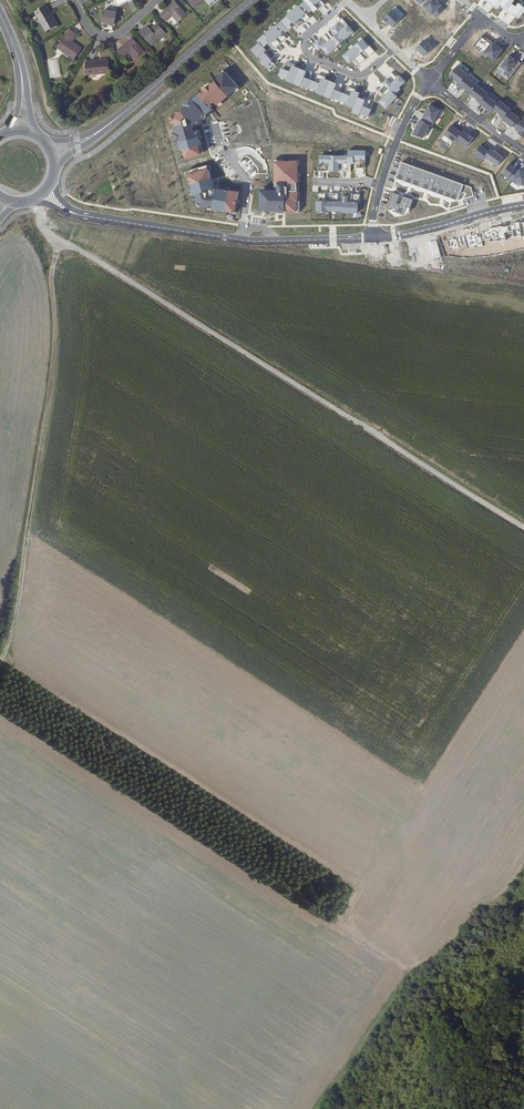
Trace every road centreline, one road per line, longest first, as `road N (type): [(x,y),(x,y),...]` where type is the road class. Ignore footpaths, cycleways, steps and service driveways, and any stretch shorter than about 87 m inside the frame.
road 1 (track): [(56,242),(523,530)]
road 2 (track): [(56,242),(49,403),(20,593),(0,653)]
road 3 (residential): [(373,238),(241,240),(76,214),(45,191)]
road 4 (residential): [(364,17),(347,1),(305,37),(308,54),(360,75),(394,49)]
road 5 (tertiary): [(113,121),(253,0)]
road 6 (residential): [(373,238),(388,164),(430,81)]
road 7 (residential): [(523,205),(373,238)]

